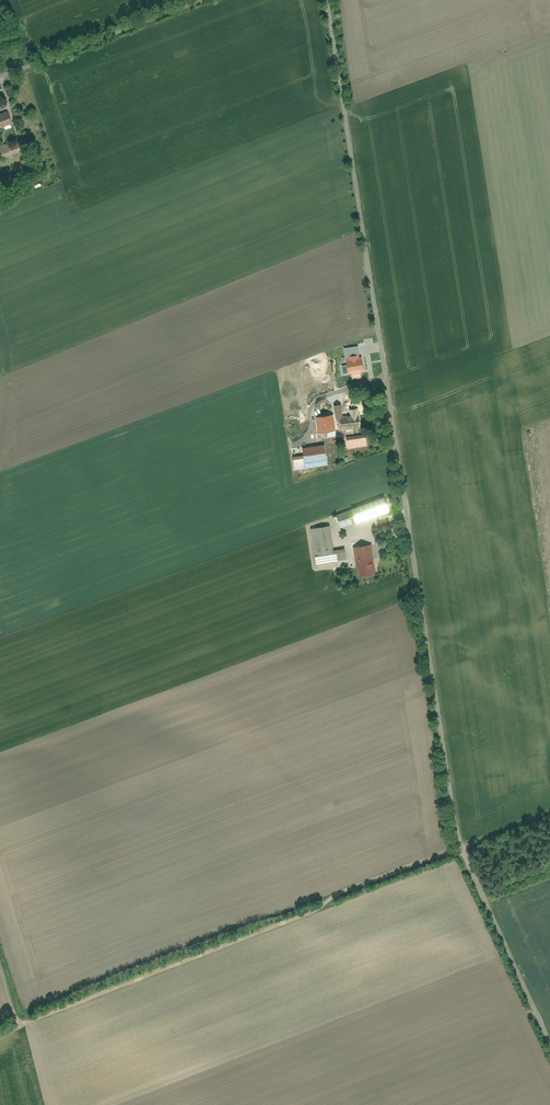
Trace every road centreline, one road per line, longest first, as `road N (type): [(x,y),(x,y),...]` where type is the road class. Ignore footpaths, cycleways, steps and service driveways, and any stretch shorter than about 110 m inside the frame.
road 1 (unclassified): [(321,0),(449,804),(459,849),(549,1050)]
road 2 (track): [(0,1030),(459,849)]
road 3 (unclassified): [(199,0),(0,74)]

